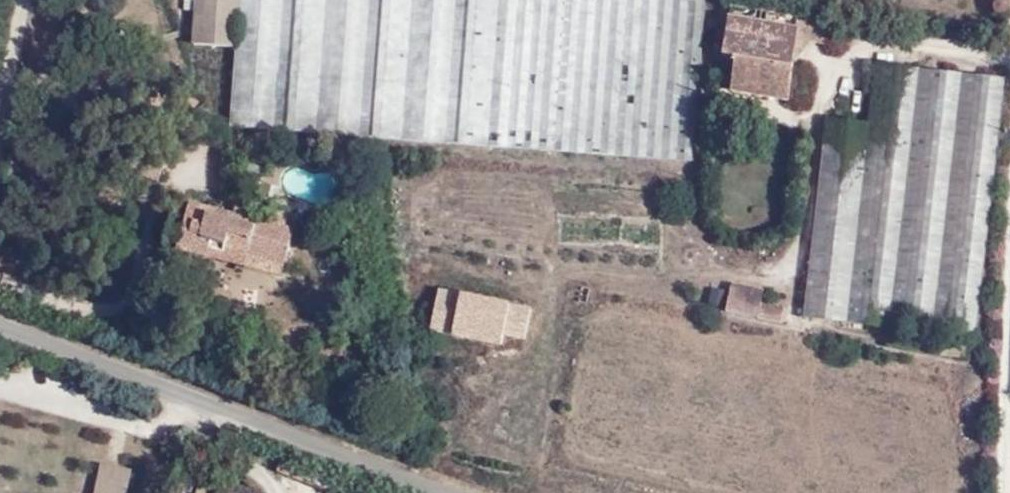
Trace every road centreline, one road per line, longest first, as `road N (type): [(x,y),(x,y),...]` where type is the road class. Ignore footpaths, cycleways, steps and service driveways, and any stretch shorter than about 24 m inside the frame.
road 1 (unclassified): [(446,492),(0,321)]

